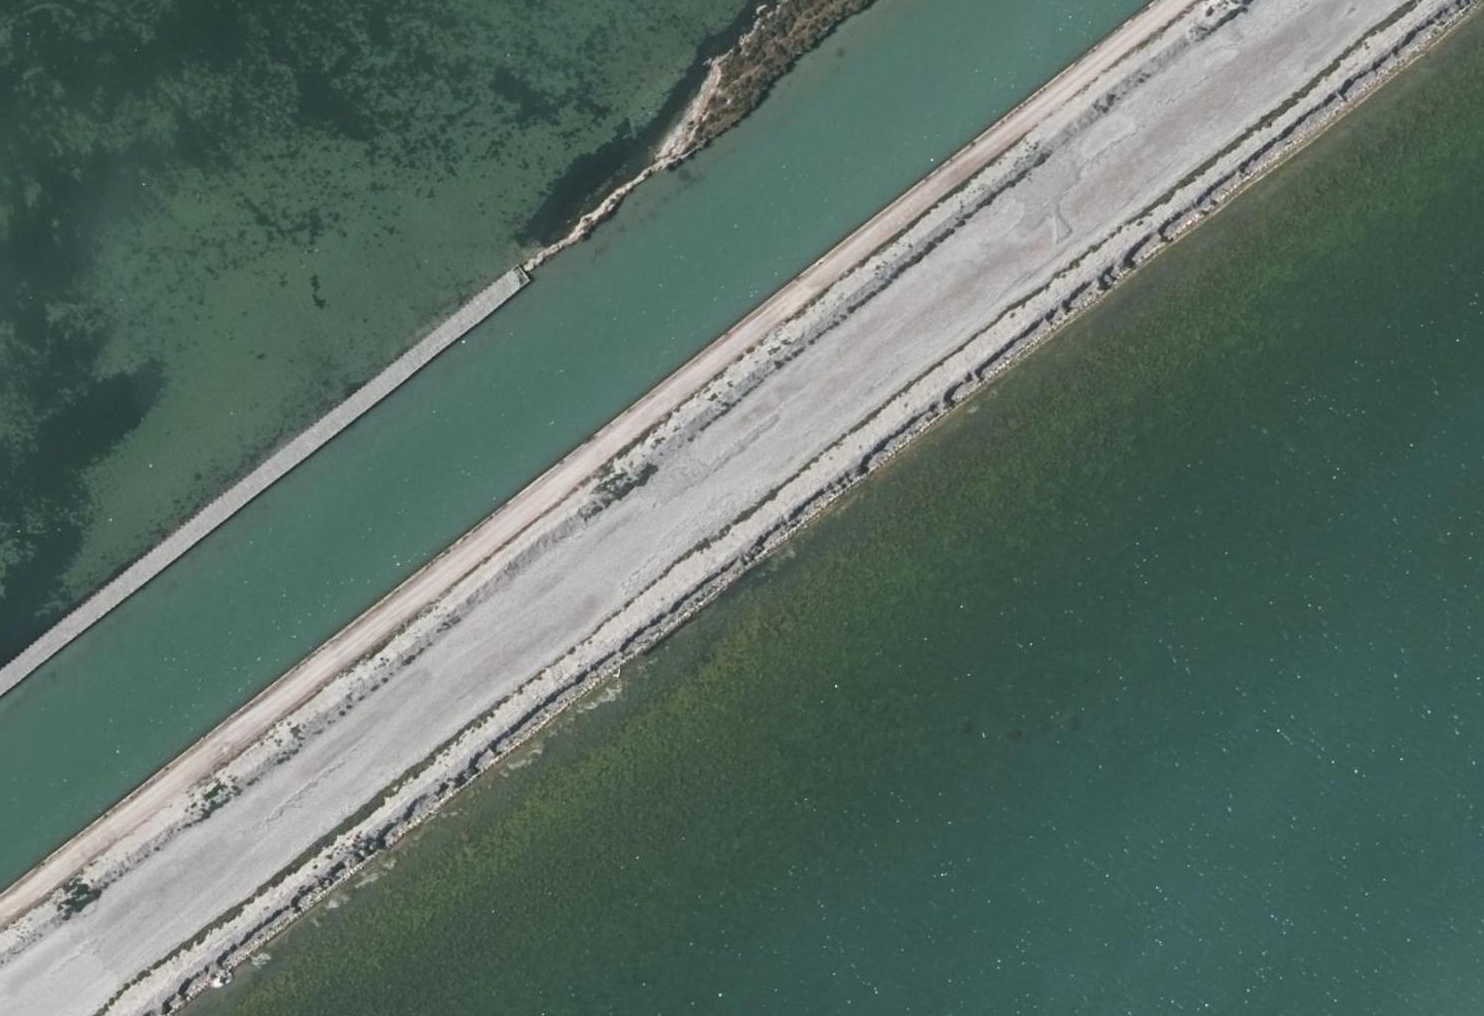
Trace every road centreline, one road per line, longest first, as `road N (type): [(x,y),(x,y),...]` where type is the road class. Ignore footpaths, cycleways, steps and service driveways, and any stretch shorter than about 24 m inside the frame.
road 1 (track): [(1183,0),(0,916)]

